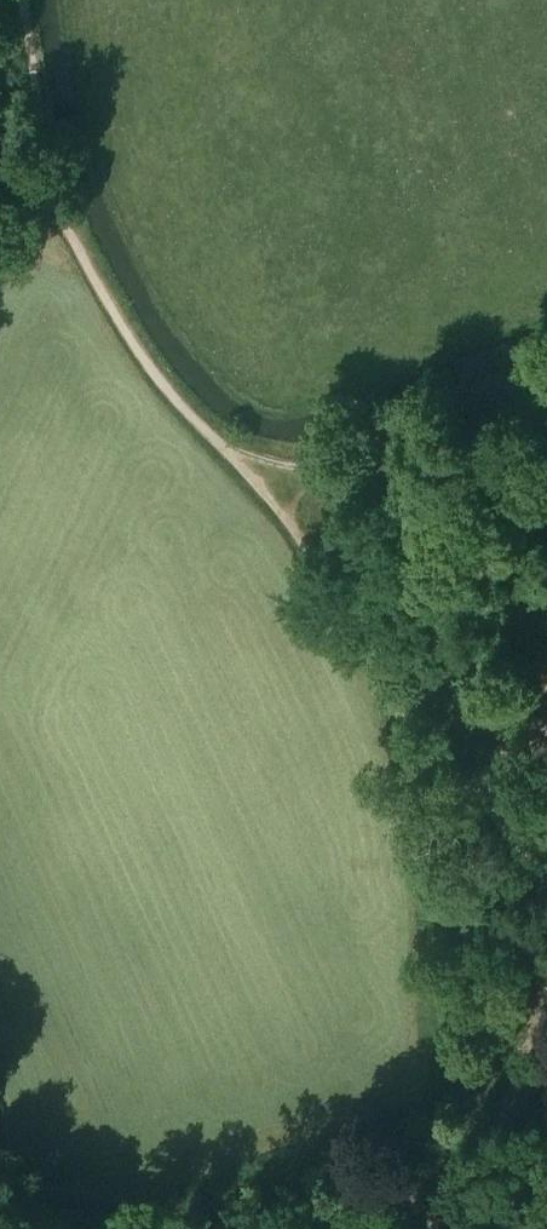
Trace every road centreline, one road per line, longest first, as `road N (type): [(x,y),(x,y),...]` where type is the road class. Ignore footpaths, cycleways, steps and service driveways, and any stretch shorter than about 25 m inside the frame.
road 1 (track): [(235,458),(308,543),(415,729),(546,892)]
road 2 (track): [(25,0),(52,208),(172,399),(235,458)]

